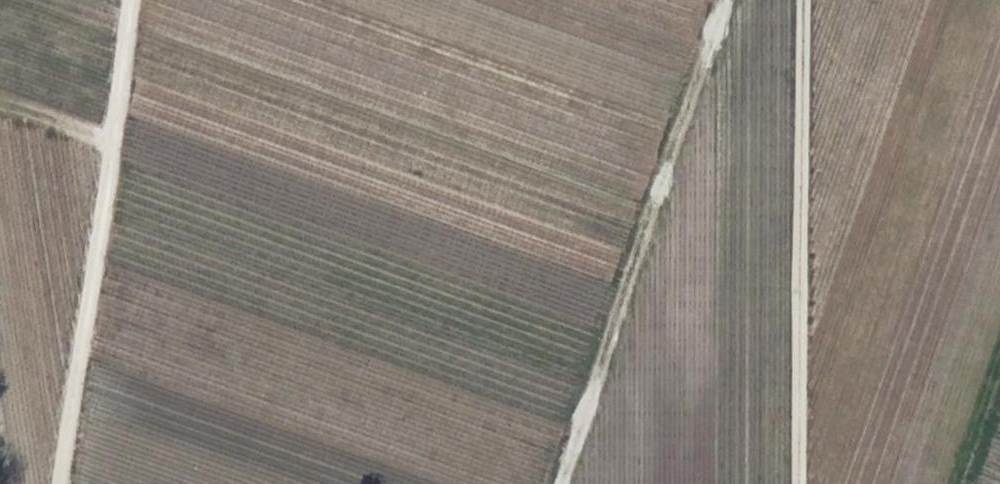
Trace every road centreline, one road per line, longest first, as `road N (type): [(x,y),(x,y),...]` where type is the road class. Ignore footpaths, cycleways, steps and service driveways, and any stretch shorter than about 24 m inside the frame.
road 1 (track): [(559,483),(720,0)]
road 2 (track): [(130,0),(61,483)]
road 3 (track): [(795,483),(799,0)]

